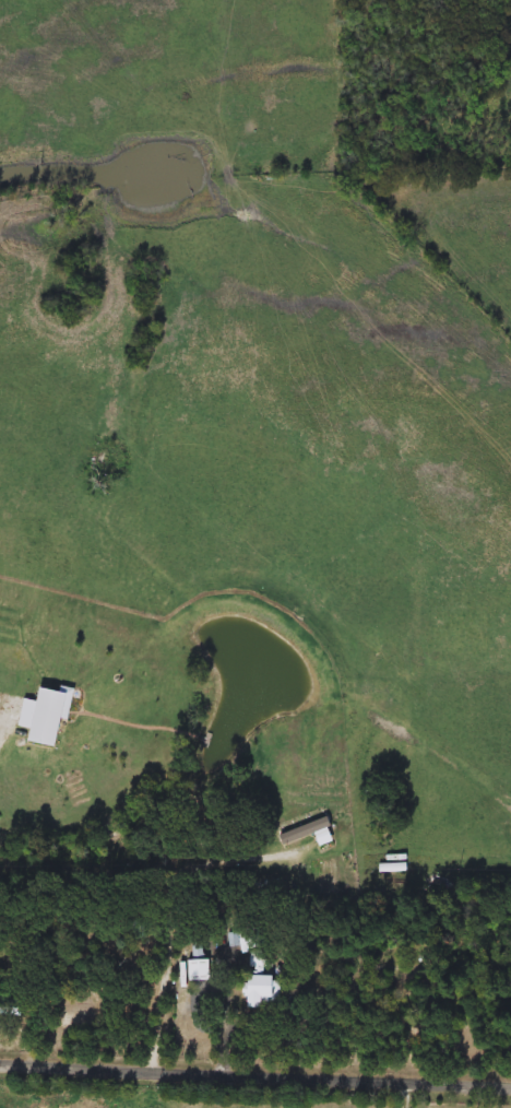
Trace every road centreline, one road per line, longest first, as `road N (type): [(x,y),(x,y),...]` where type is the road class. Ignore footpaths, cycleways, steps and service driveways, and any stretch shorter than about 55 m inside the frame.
road 1 (residential): [(510,1084),(0,1064)]

